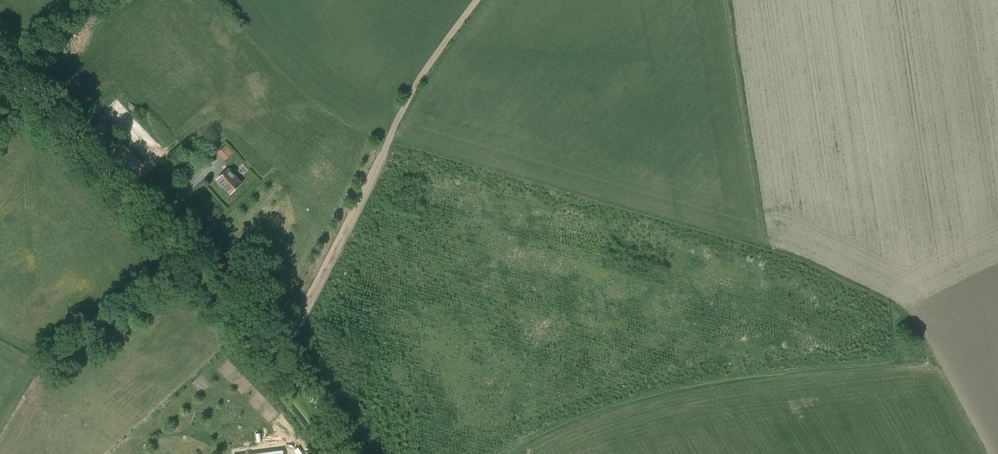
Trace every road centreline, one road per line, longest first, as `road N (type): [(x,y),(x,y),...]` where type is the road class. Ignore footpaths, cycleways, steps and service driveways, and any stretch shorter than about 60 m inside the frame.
road 1 (track): [(274,356),(0,61)]
road 2 (track): [(515,453),(574,423),(643,401),(894,362)]
road 3 (track): [(389,139),(274,356)]
road 4 (track): [(477,0),(389,139)]
road 5 (track): [(894,362),(940,356),(996,453)]

